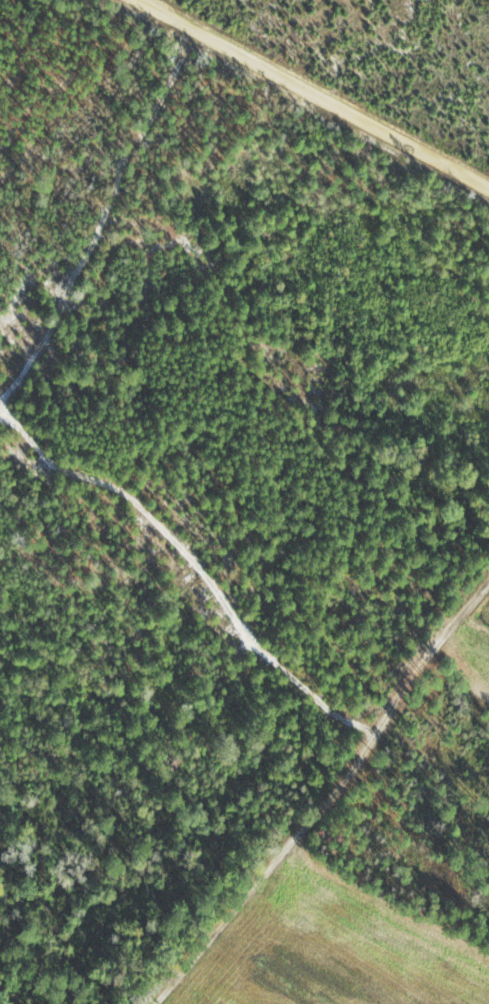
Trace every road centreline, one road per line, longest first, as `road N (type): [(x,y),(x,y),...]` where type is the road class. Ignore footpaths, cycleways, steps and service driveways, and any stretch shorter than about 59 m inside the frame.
road 1 (track): [(156,1003),(488,486)]
road 2 (residential): [(488,241),(95,0)]

